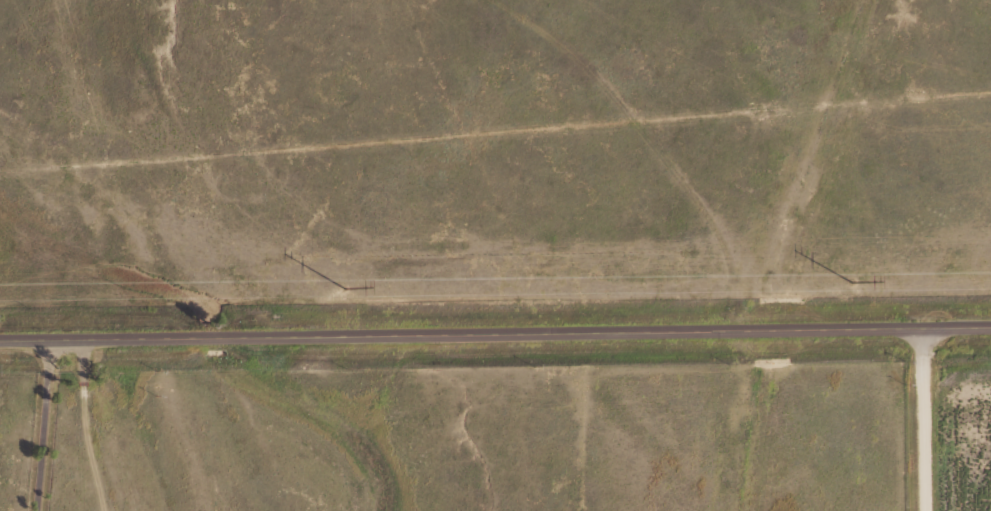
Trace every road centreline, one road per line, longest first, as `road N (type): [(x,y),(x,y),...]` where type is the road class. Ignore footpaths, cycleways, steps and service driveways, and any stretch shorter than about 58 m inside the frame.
road 1 (tertiary): [(990,324),(0,338)]
road 2 (residential): [(696,328),(683,218),(546,0)]
road 3 (residential): [(929,510),(927,325)]
road 4 (residential): [(58,337),(50,510)]

